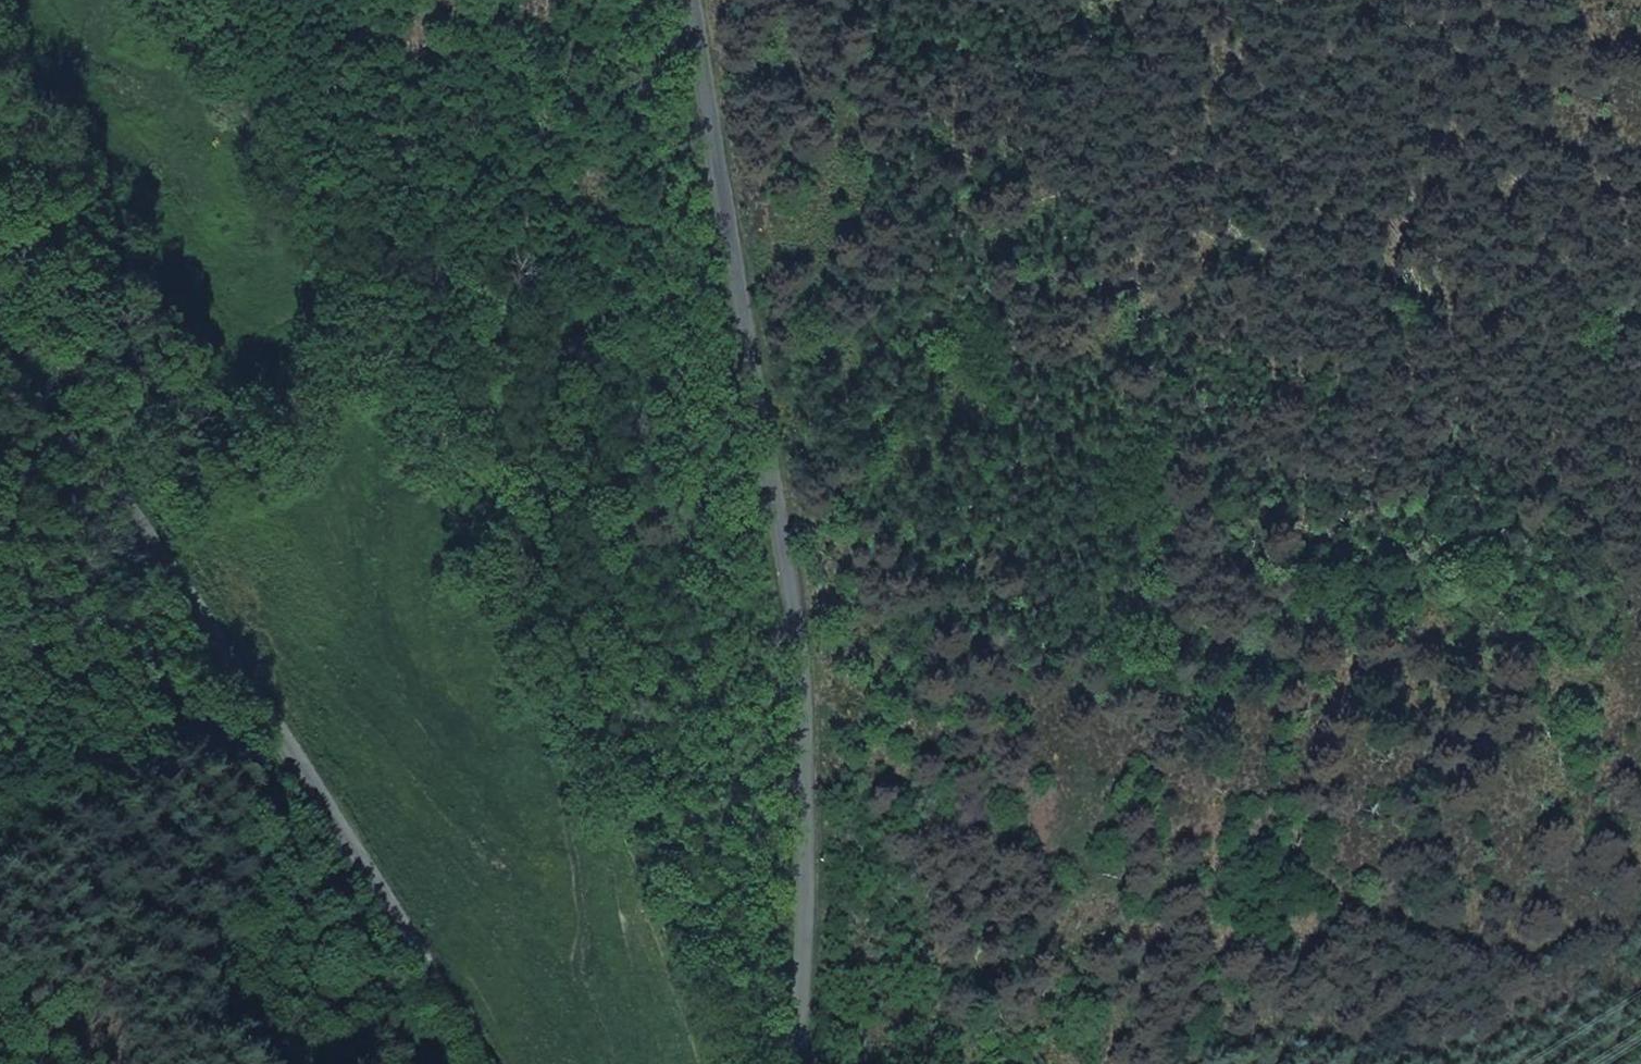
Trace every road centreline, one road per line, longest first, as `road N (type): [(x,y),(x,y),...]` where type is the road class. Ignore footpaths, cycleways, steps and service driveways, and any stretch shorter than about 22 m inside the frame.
road 1 (residential): [(797,1063),(807,838),(803,636),(692,0)]
road 2 (residential): [(0,339),(163,557),(489,1063)]

